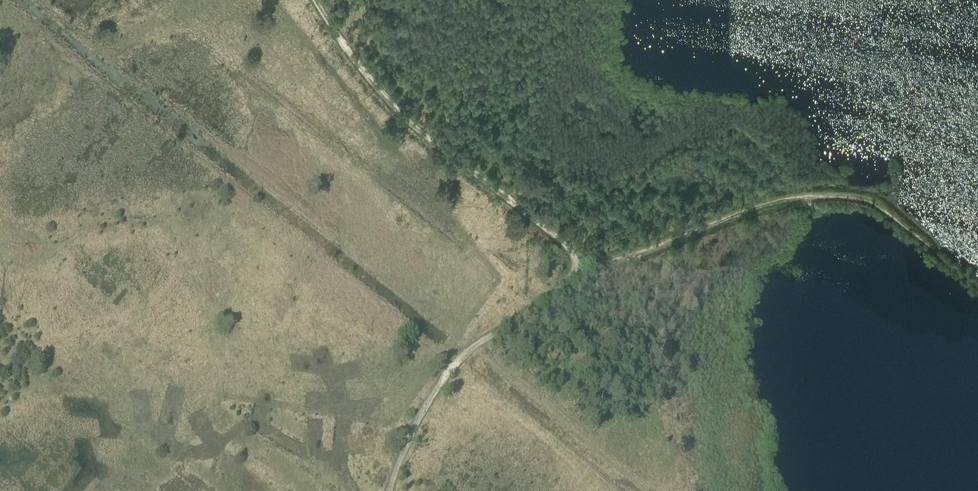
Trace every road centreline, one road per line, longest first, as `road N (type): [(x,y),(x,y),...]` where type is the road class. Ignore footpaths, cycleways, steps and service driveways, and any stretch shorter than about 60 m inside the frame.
road 1 (track): [(576,270),(570,252),(378,93),(309,0)]
road 2 (track): [(391,490),(419,421),(464,358),(534,313),(576,270)]

